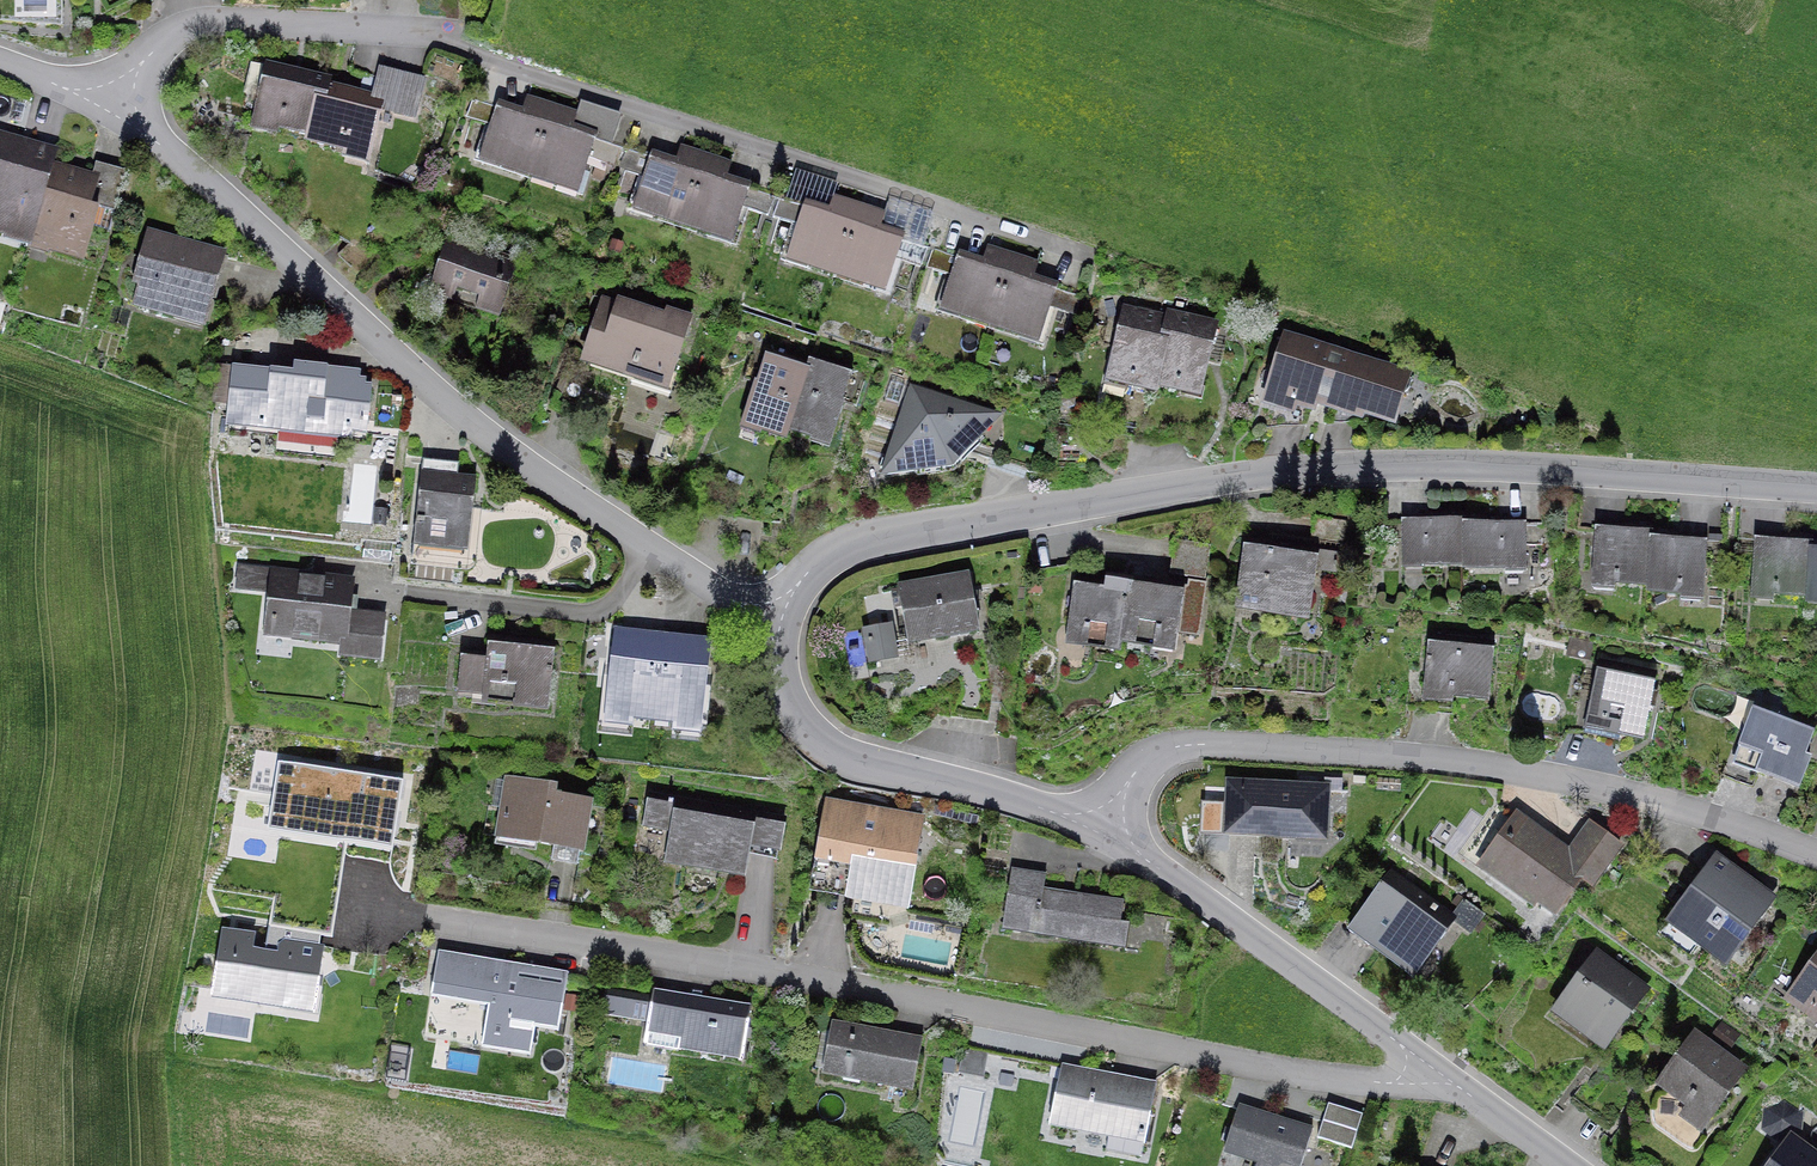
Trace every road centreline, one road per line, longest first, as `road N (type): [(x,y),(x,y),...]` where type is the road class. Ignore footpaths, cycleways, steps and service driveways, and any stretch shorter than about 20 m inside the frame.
road 1 (residential): [(335,906),(832,982),(1314,1078),(1398,1081),(1427,1063)]
road 2 (residential): [(784,616),(805,575),(849,544),(1221,479),(1503,466),(1816,488)]
road 3 (residential): [(1092,255),(408,31),(197,24),(167,39),(105,107)]
road 4 (residential): [(784,616),(722,590),(518,460),(347,313),(230,196),(105,107)]
road 5 (residential): [(1816,854),(1599,786),(1483,765),(1213,744),(1153,757),(1100,831)]
road 6 (residential): [(1100,831),(827,748),(797,721),(782,690),(784,616)]
road 7 (residential): [(1427,1063),(1100,831)]
road 8 (residential): [(1568,1165),(1427,1063)]

